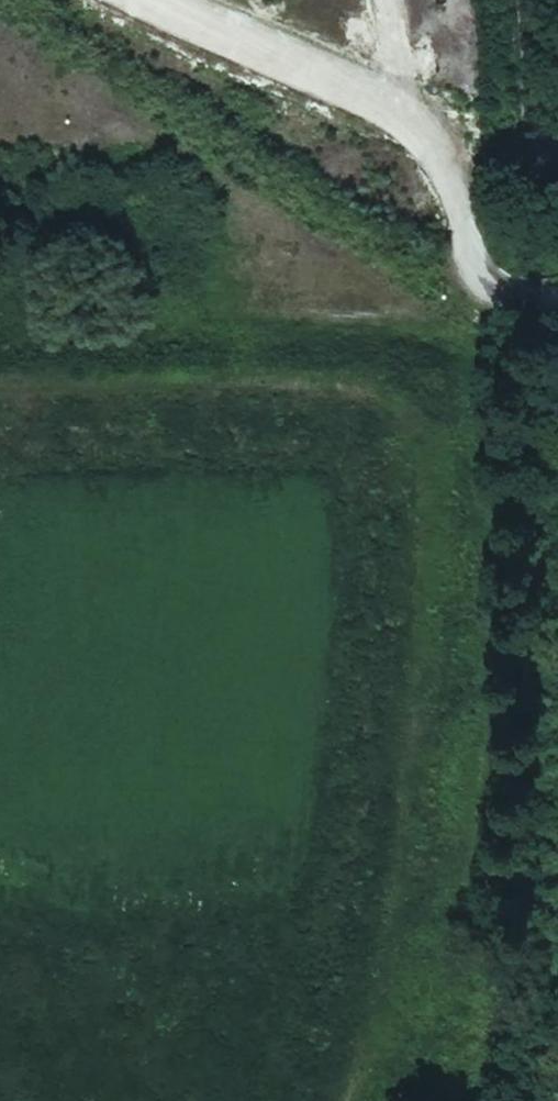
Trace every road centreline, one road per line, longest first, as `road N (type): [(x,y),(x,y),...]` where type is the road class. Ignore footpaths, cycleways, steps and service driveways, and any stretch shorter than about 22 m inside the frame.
road 1 (track): [(146,0),(379,94),(442,132),(463,225),(492,287),(557,294)]

